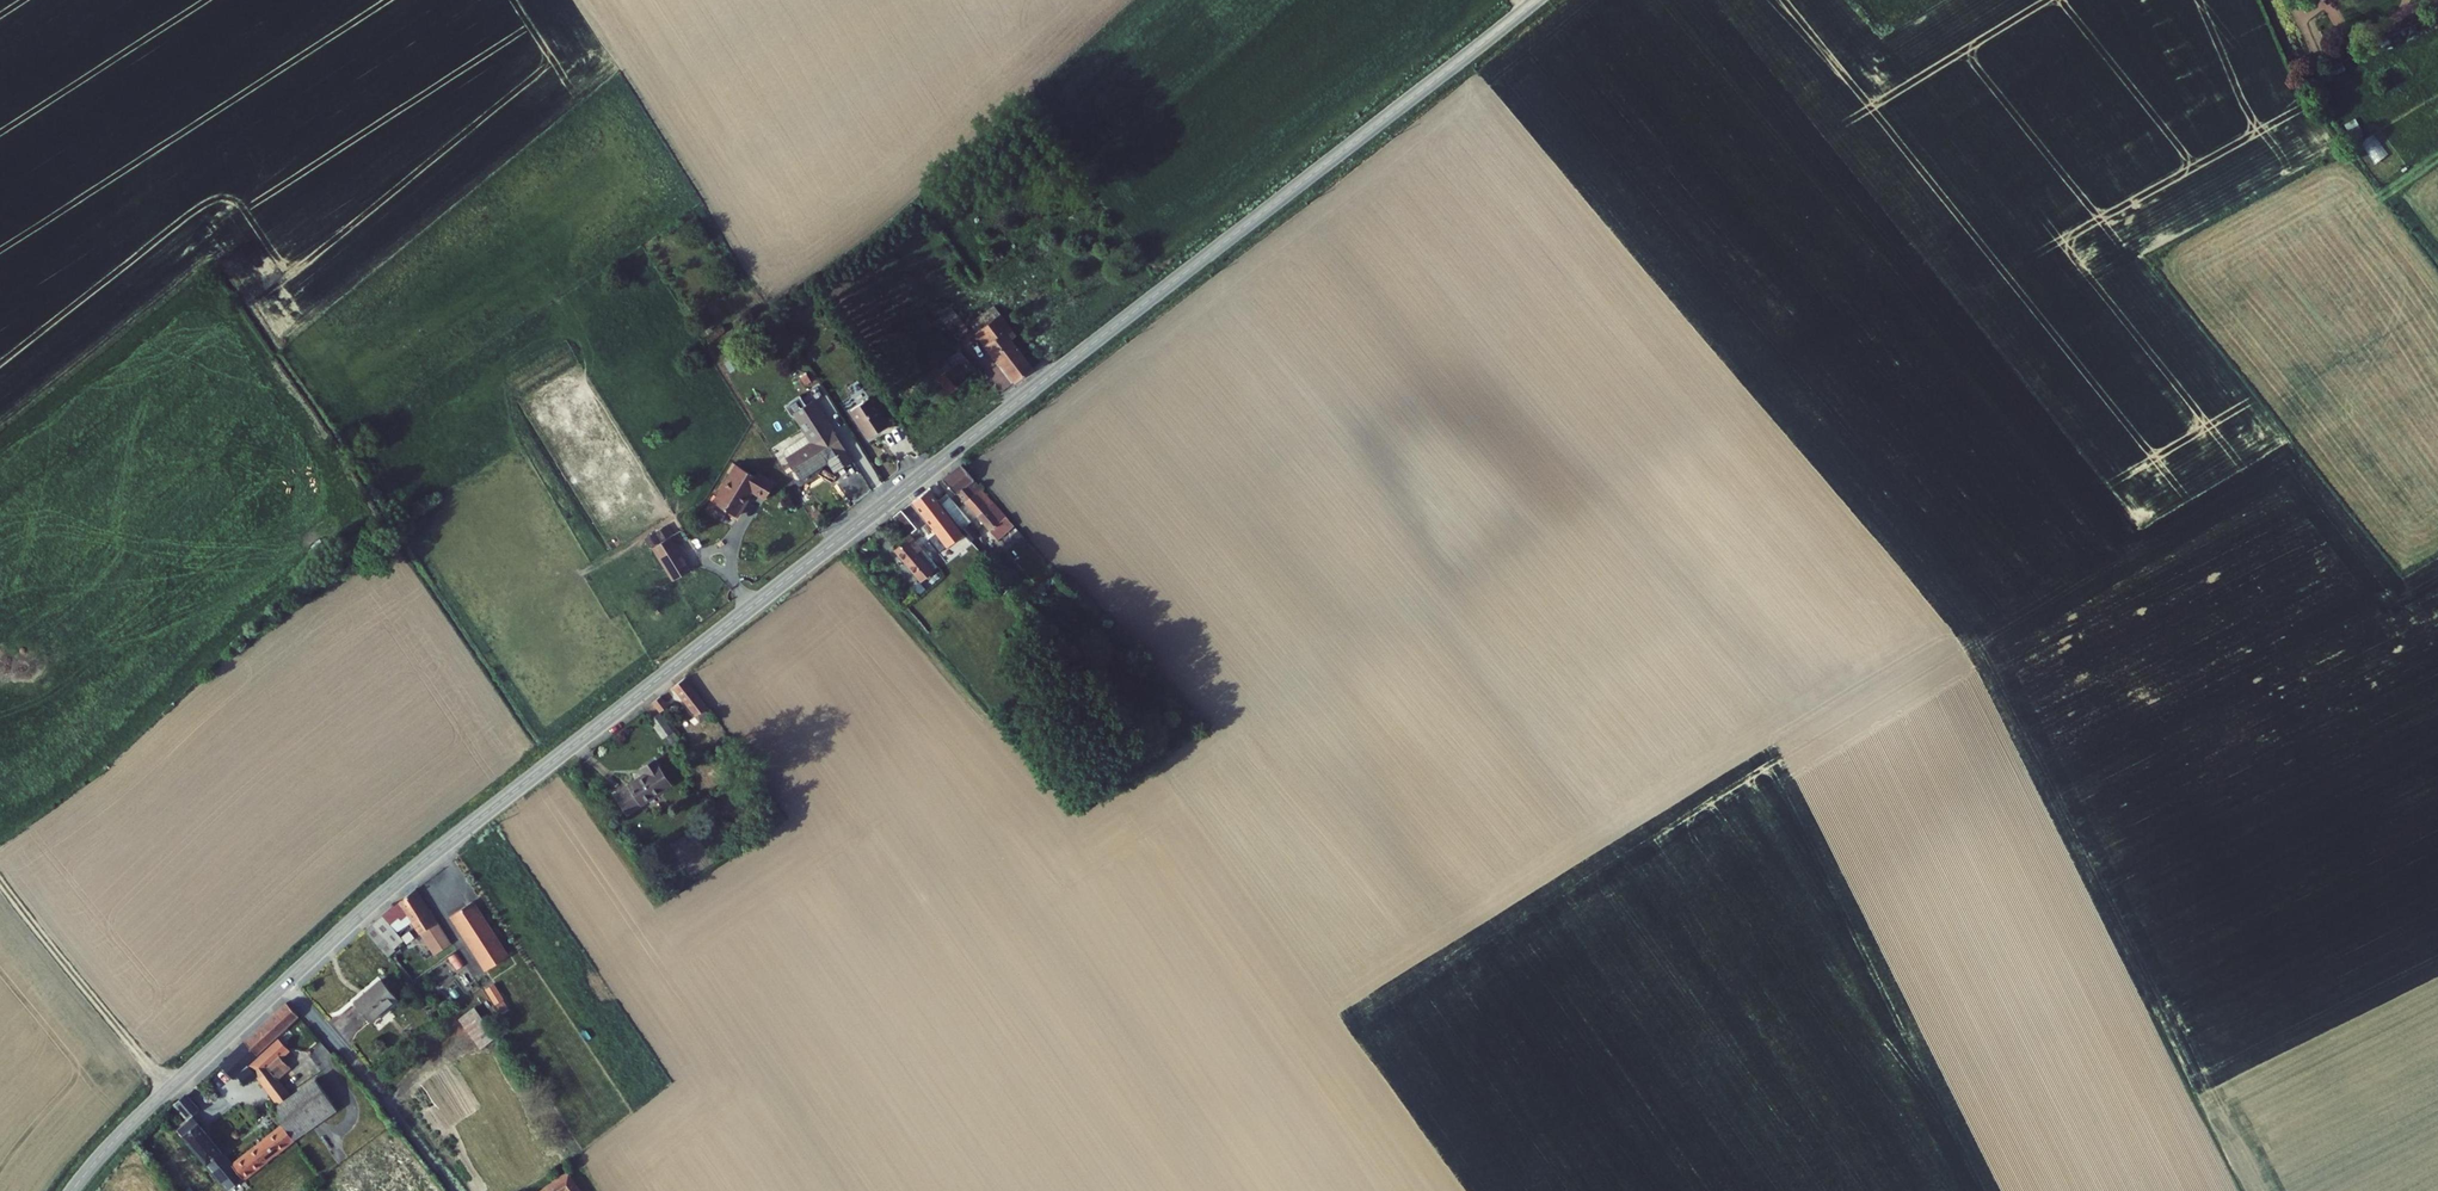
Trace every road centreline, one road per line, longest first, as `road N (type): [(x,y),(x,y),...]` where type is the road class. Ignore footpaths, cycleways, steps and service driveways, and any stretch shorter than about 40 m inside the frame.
road 1 (tertiary): [(1538,0),(435,851),(284,982)]
road 2 (tertiary): [(284,982),(121,1134),(72,1190)]
road 3 (track): [(0,879),(169,1090)]
road 4 (unclassified): [(284,982),(456,1190)]

